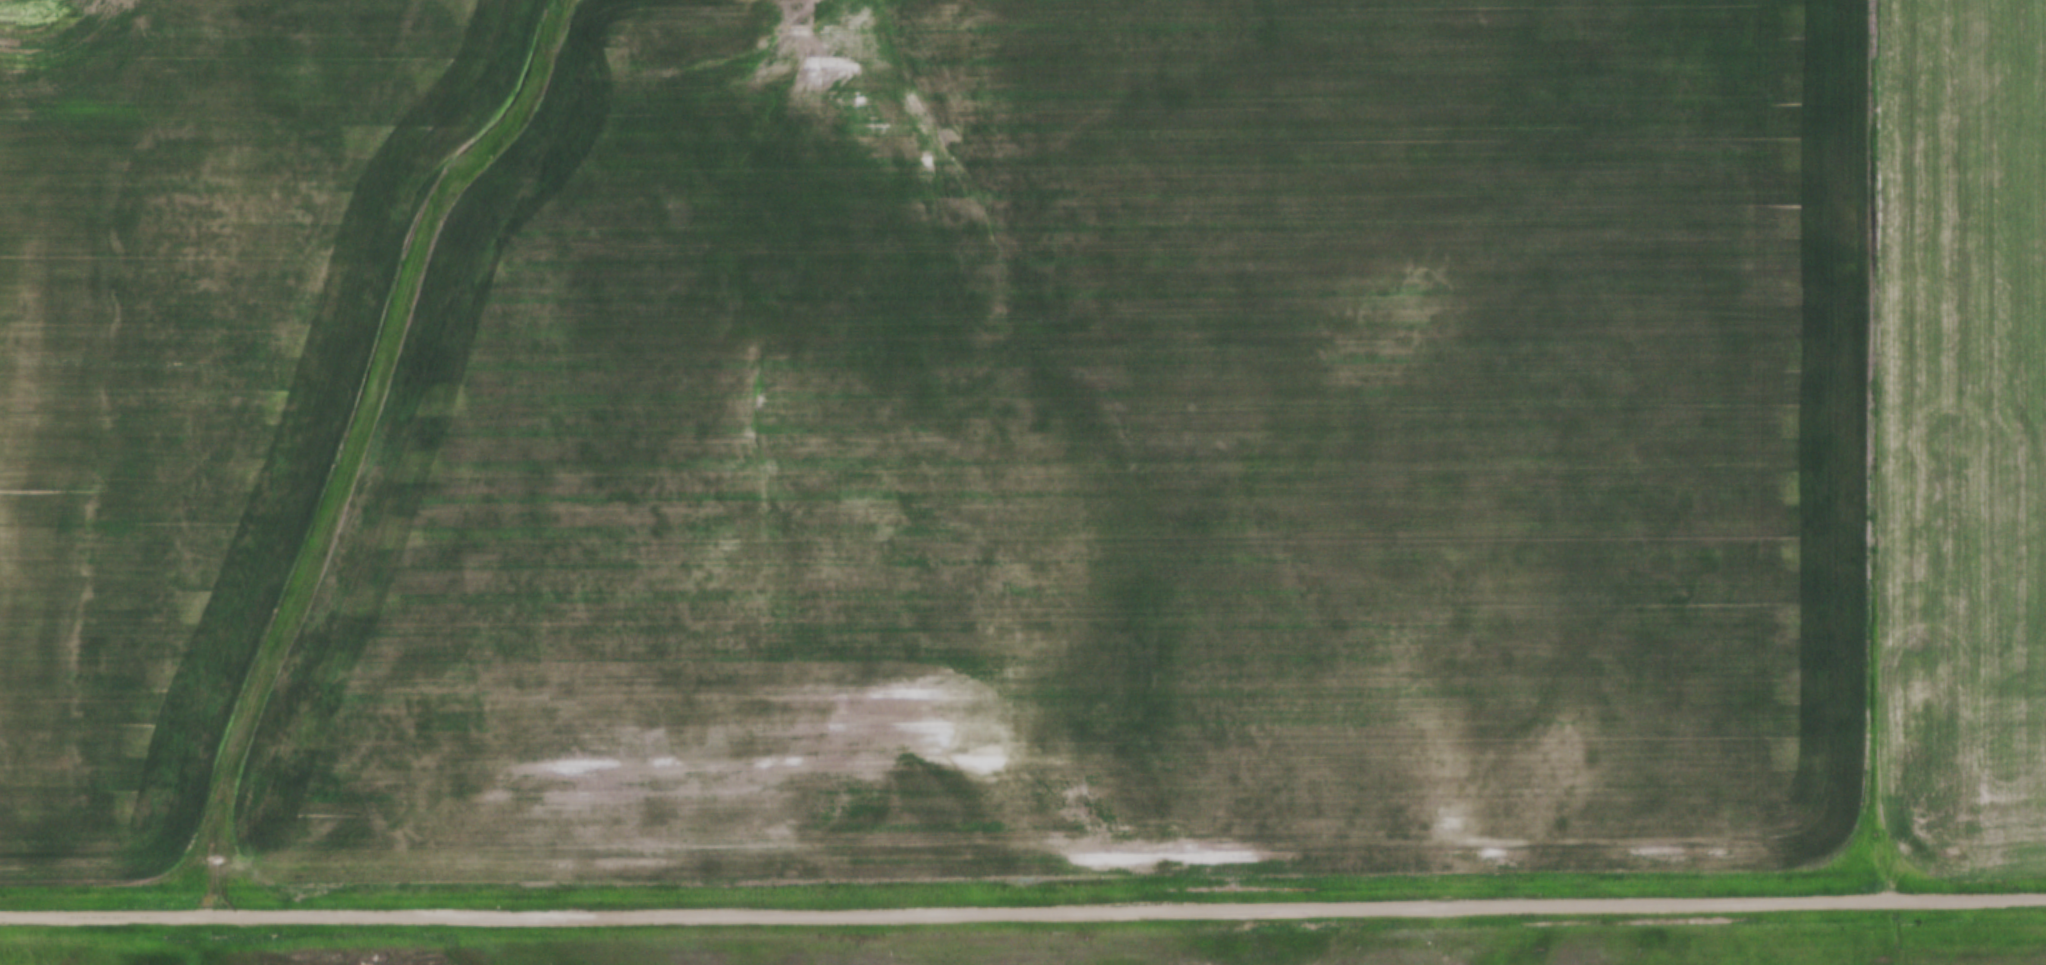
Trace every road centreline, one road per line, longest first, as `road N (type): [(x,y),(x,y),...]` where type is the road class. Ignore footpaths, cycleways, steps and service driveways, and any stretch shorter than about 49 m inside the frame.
road 1 (residential): [(2045,896),(941,912),(0,914)]

